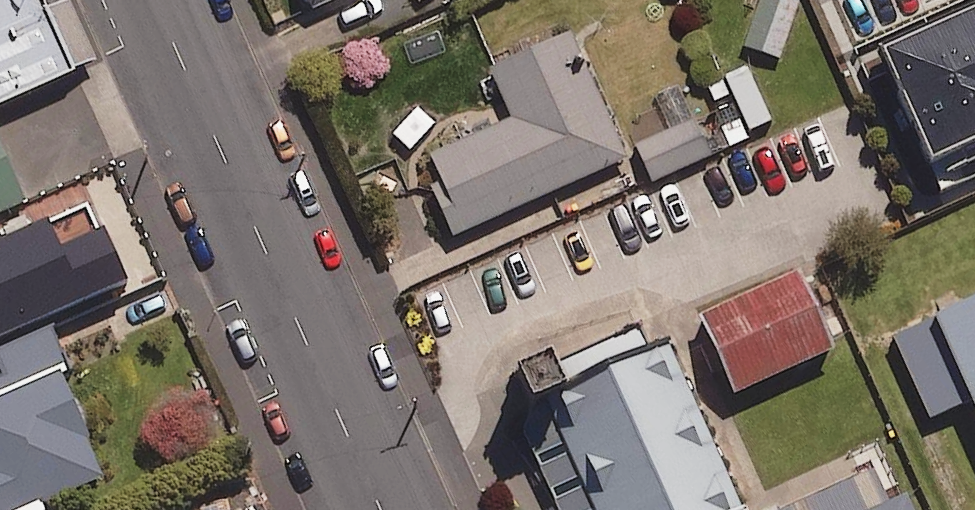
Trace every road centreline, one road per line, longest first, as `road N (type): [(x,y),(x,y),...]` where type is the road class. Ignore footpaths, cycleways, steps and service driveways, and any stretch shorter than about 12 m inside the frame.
road 1 (residential): [(152,0),(379,509)]

